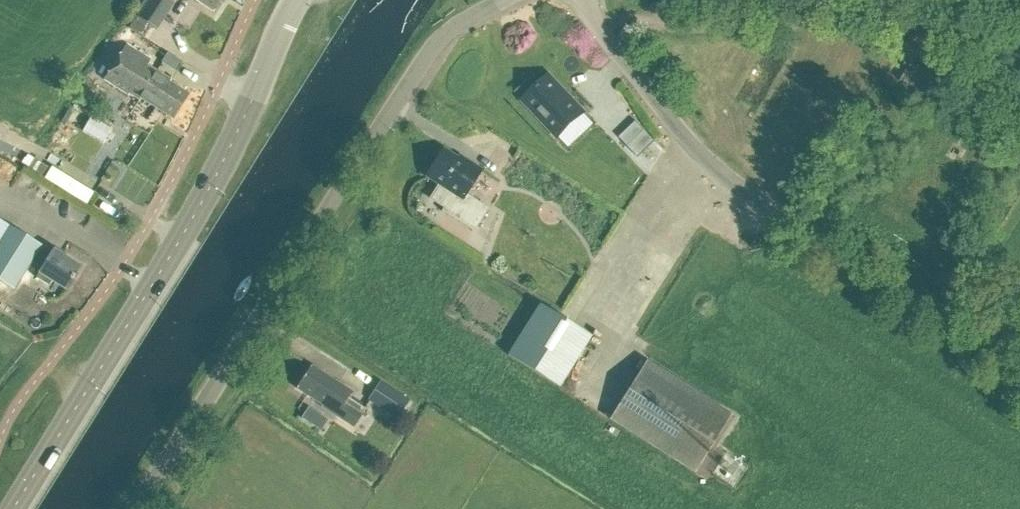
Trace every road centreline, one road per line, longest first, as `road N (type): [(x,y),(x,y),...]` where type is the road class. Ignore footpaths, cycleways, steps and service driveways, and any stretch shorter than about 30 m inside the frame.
road 1 (unclassified): [(136,508),(432,46),(505,0)]
road 2 (primary): [(13,508),(202,202),(297,0)]
road 3 (unclassified): [(1019,369),(708,163),(583,0)]
road 4 (track): [(593,22),(1019,17)]

